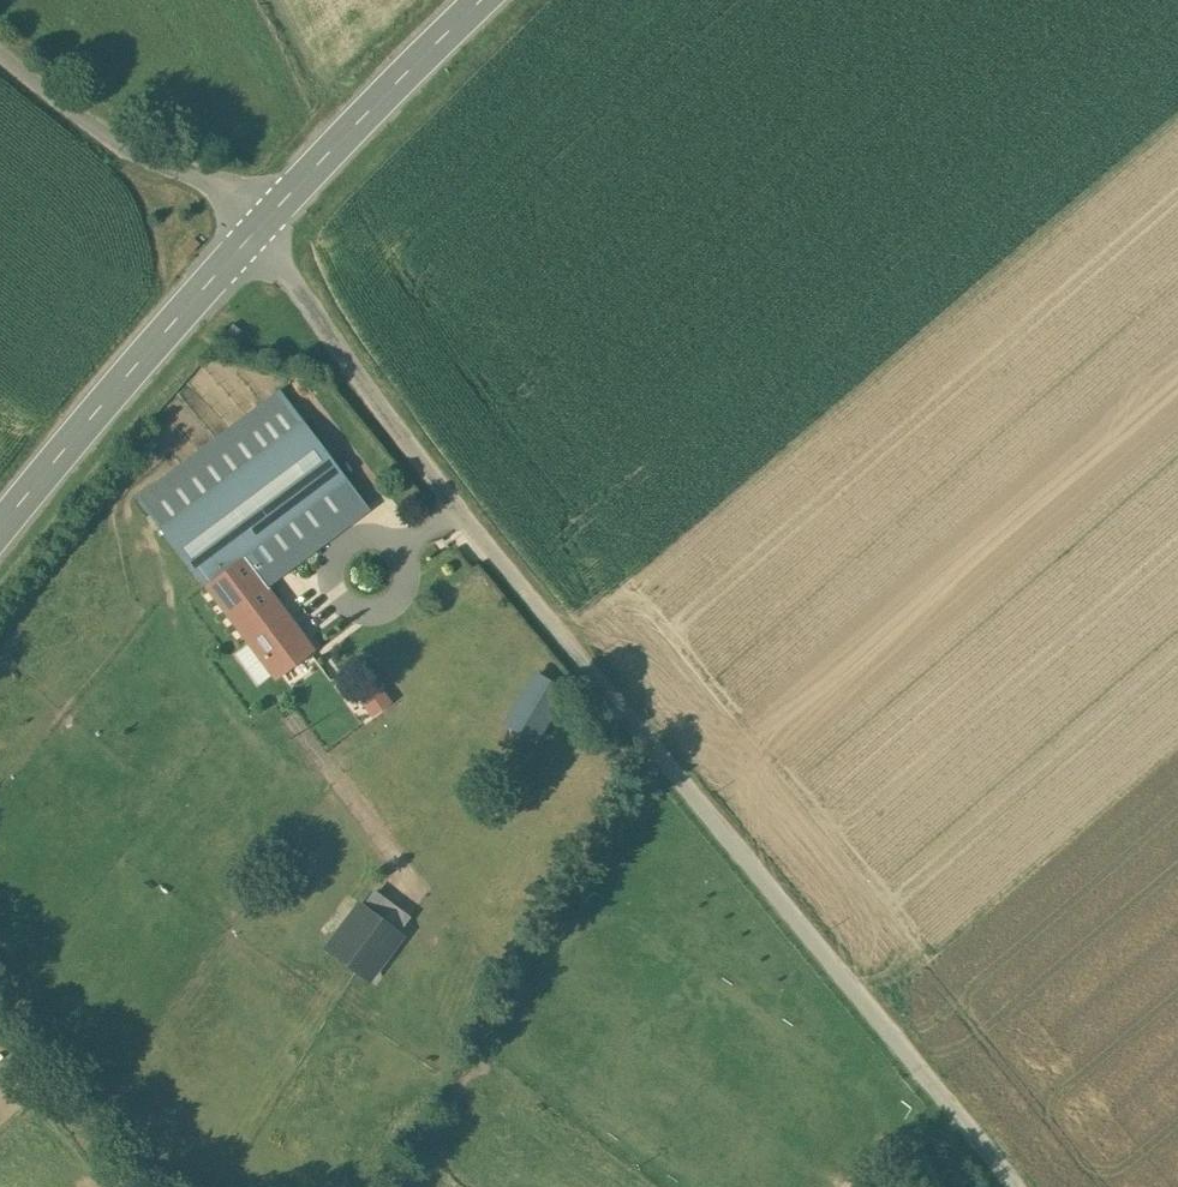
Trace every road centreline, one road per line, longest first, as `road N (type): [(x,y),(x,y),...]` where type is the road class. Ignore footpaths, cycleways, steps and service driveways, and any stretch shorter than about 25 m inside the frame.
road 1 (unclassified): [(254,231),(390,423),(1017,1186)]
road 2 (secondary): [(254,231),(0,527)]
road 3 (secondary): [(479,0),(254,231)]
road 4 (unclassified): [(0,51),(102,129),(232,195),(254,231)]

